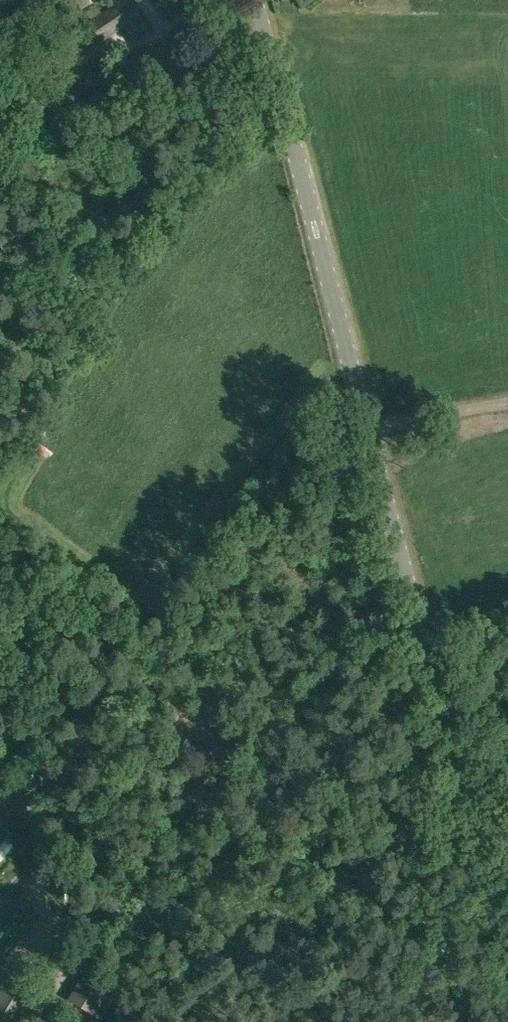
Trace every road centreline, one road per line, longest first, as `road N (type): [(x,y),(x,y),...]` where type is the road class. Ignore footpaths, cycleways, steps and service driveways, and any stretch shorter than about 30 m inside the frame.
road 1 (tertiary): [(507,998),(252,0)]

